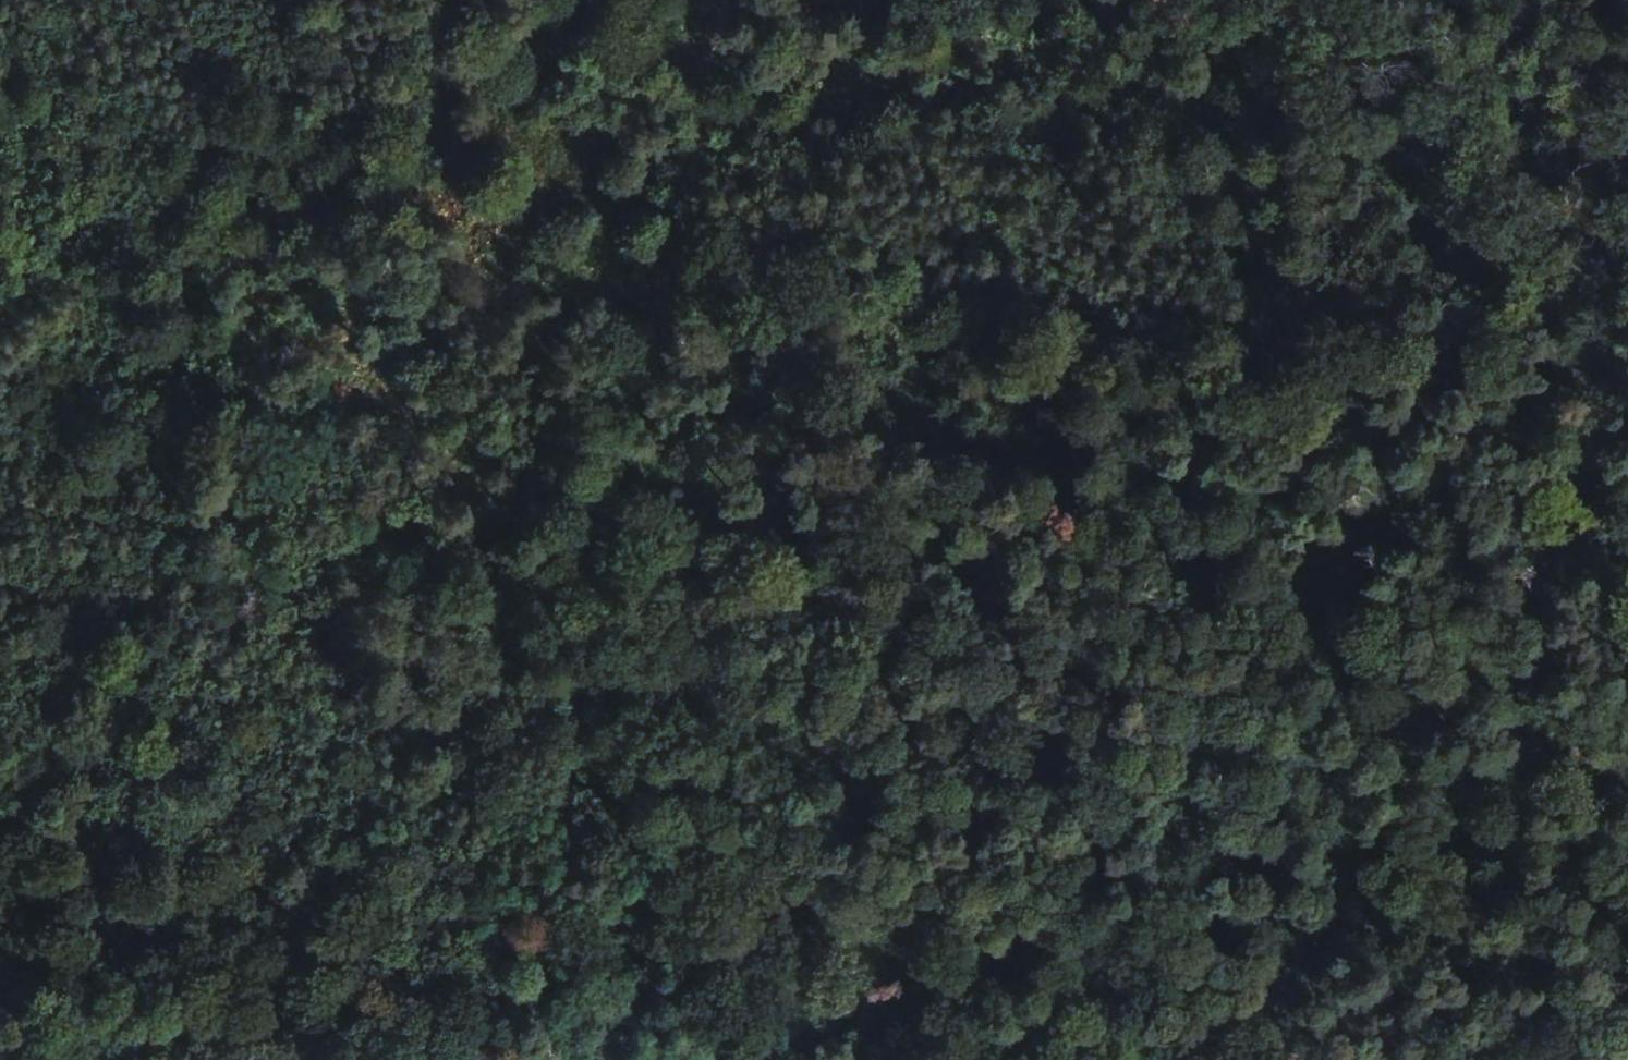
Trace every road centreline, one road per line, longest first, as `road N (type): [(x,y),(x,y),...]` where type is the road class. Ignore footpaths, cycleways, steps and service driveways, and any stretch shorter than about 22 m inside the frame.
road 1 (track): [(1141,0),(1627,405)]

